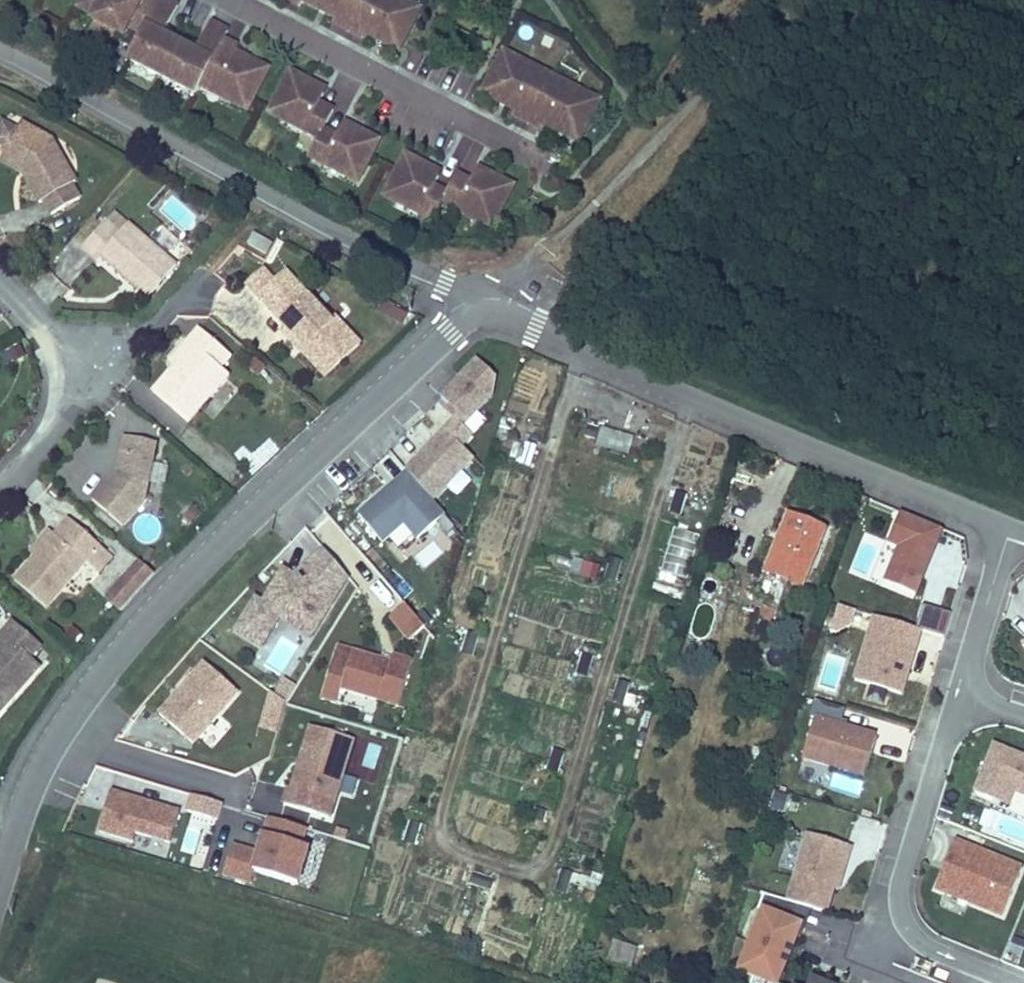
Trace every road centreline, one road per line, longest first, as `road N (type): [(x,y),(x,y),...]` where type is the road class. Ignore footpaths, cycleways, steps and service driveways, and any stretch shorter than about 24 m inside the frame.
road 1 (residential): [(483,304),(146,622),(64,723),(0,868)]
road 2 (residential): [(483,304),(1002,521)]
road 3 (residential): [(15,65),(483,304)]
road 4 (track): [(483,304),(525,280),(806,0)]
road 5 (residential): [(1015,982),(920,944),(896,912),(943,728),(970,707)]
road 6 (residential): [(970,707),(1002,521)]
road 7 (residential): [(0,490),(97,380)]
road 8 (residential): [(97,380),(196,282)]
road 9 (residential): [(97,380),(0,281)]

